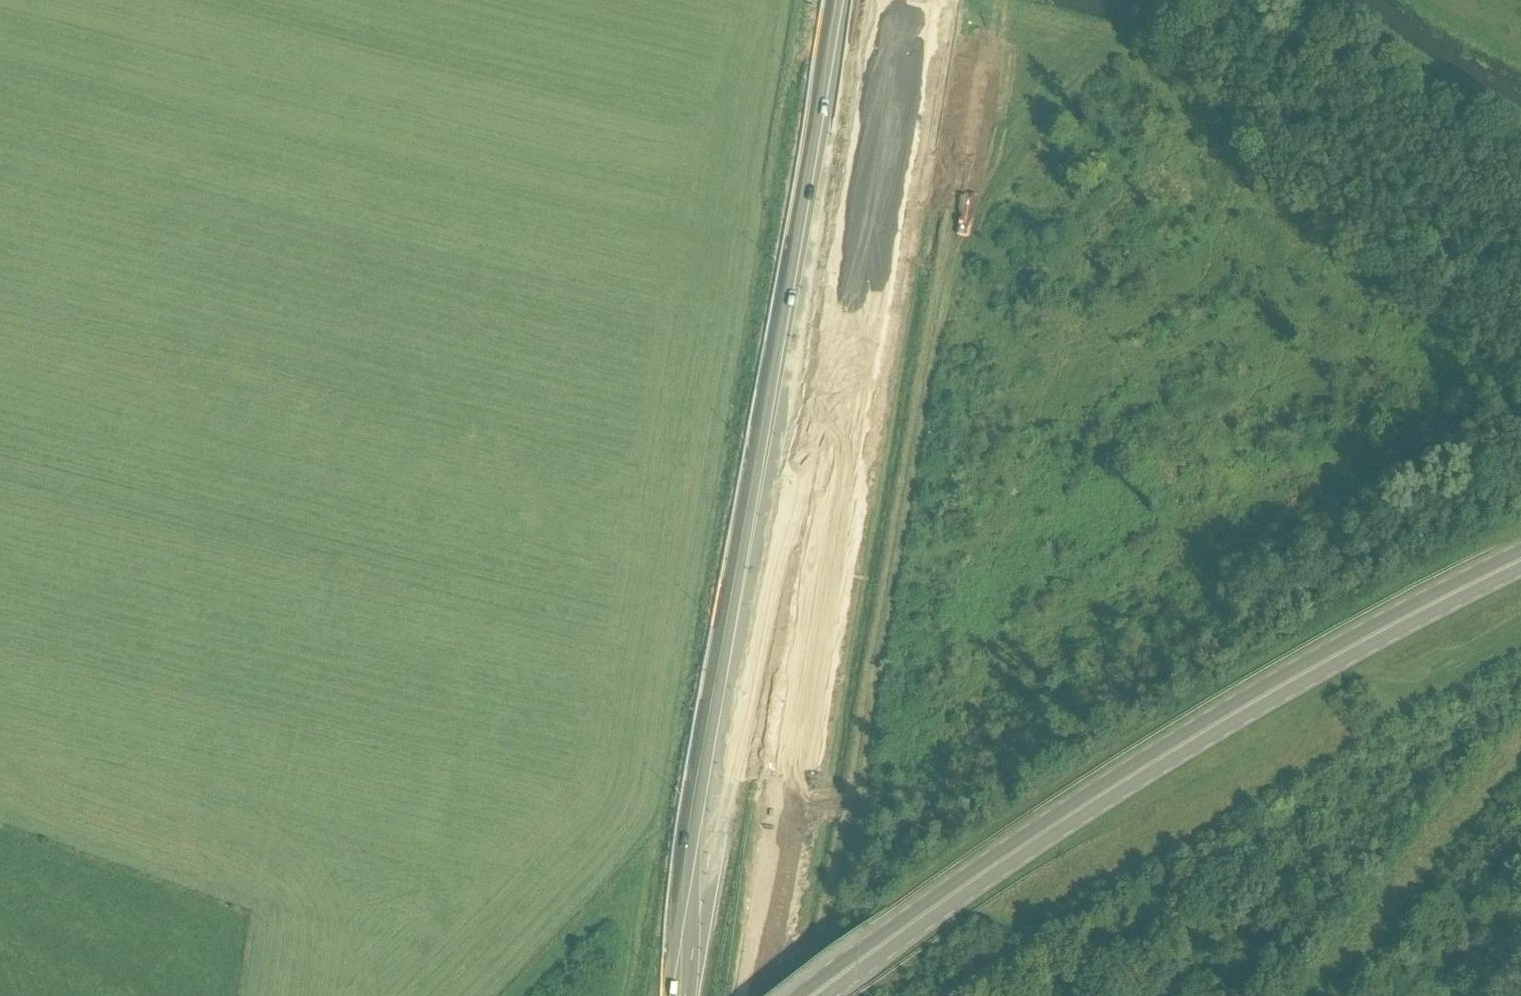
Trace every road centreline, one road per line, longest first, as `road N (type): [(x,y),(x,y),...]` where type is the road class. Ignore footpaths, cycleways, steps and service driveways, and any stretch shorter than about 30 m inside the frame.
road 1 (primary): [(887,0),(691,995)]
road 2 (primary): [(747,995),(920,0)]
road 3 (primary): [(816,995),(1077,810),(1254,701),(1520,560)]

